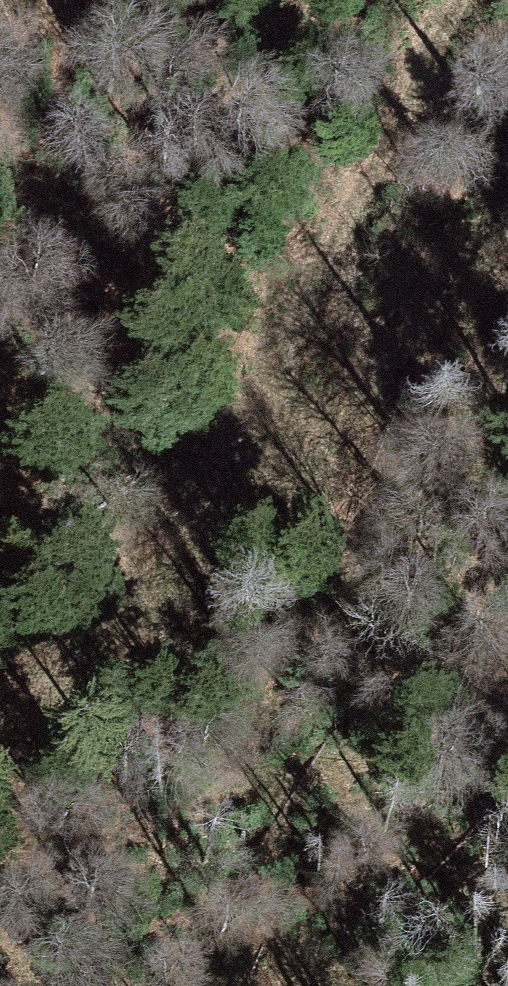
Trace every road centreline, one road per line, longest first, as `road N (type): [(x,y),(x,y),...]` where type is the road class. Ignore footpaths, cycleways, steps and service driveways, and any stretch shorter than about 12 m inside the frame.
road 1 (track): [(477,0),(235,482)]
road 2 (track): [(507,727),(0,876)]
road 3 (track): [(0,752),(174,571),(235,482)]
road 4 (track): [(235,482),(307,445),(507,252)]

